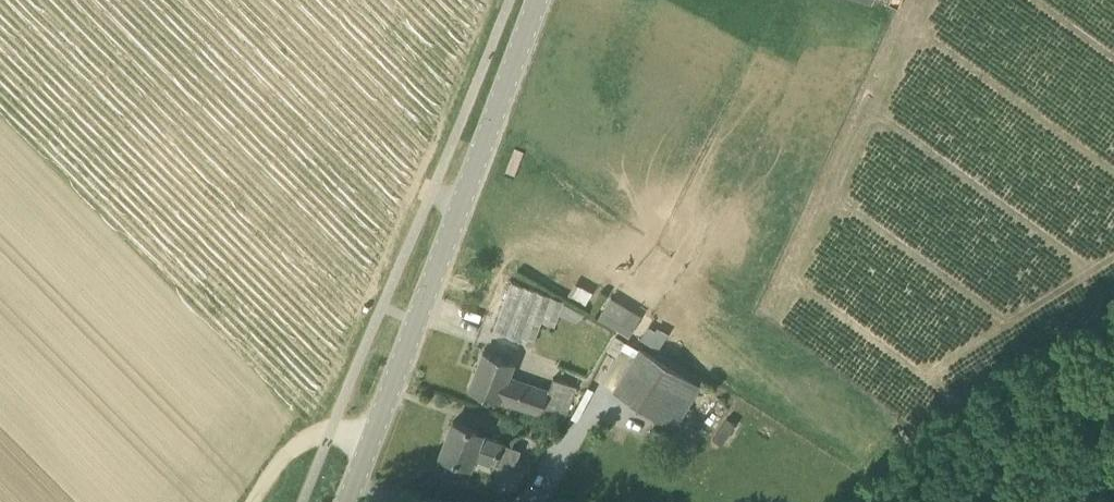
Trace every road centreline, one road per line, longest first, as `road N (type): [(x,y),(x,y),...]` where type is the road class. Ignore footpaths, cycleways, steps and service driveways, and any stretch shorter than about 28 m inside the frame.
road 1 (tertiary): [(350,501),(537,0)]
road 2 (track): [(369,446),(330,428),(295,445),(255,501)]

